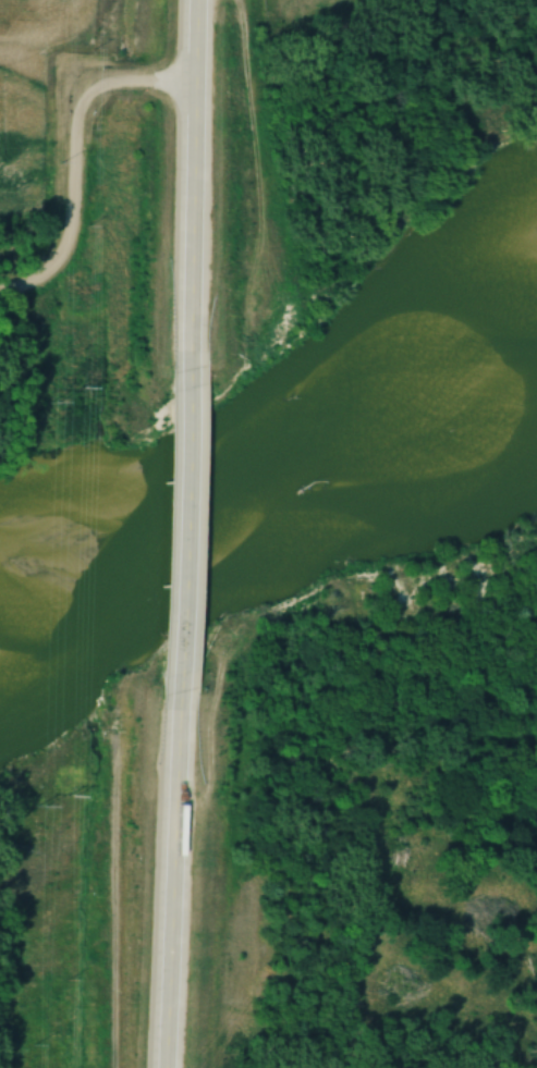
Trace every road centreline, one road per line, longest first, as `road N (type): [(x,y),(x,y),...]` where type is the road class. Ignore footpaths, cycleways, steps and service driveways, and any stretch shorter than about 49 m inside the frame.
road 1 (primary): [(162,1067),(179,693)]
road 2 (primary): [(190,369),(193,0)]
road 3 (primary): [(179,693),(190,369)]

